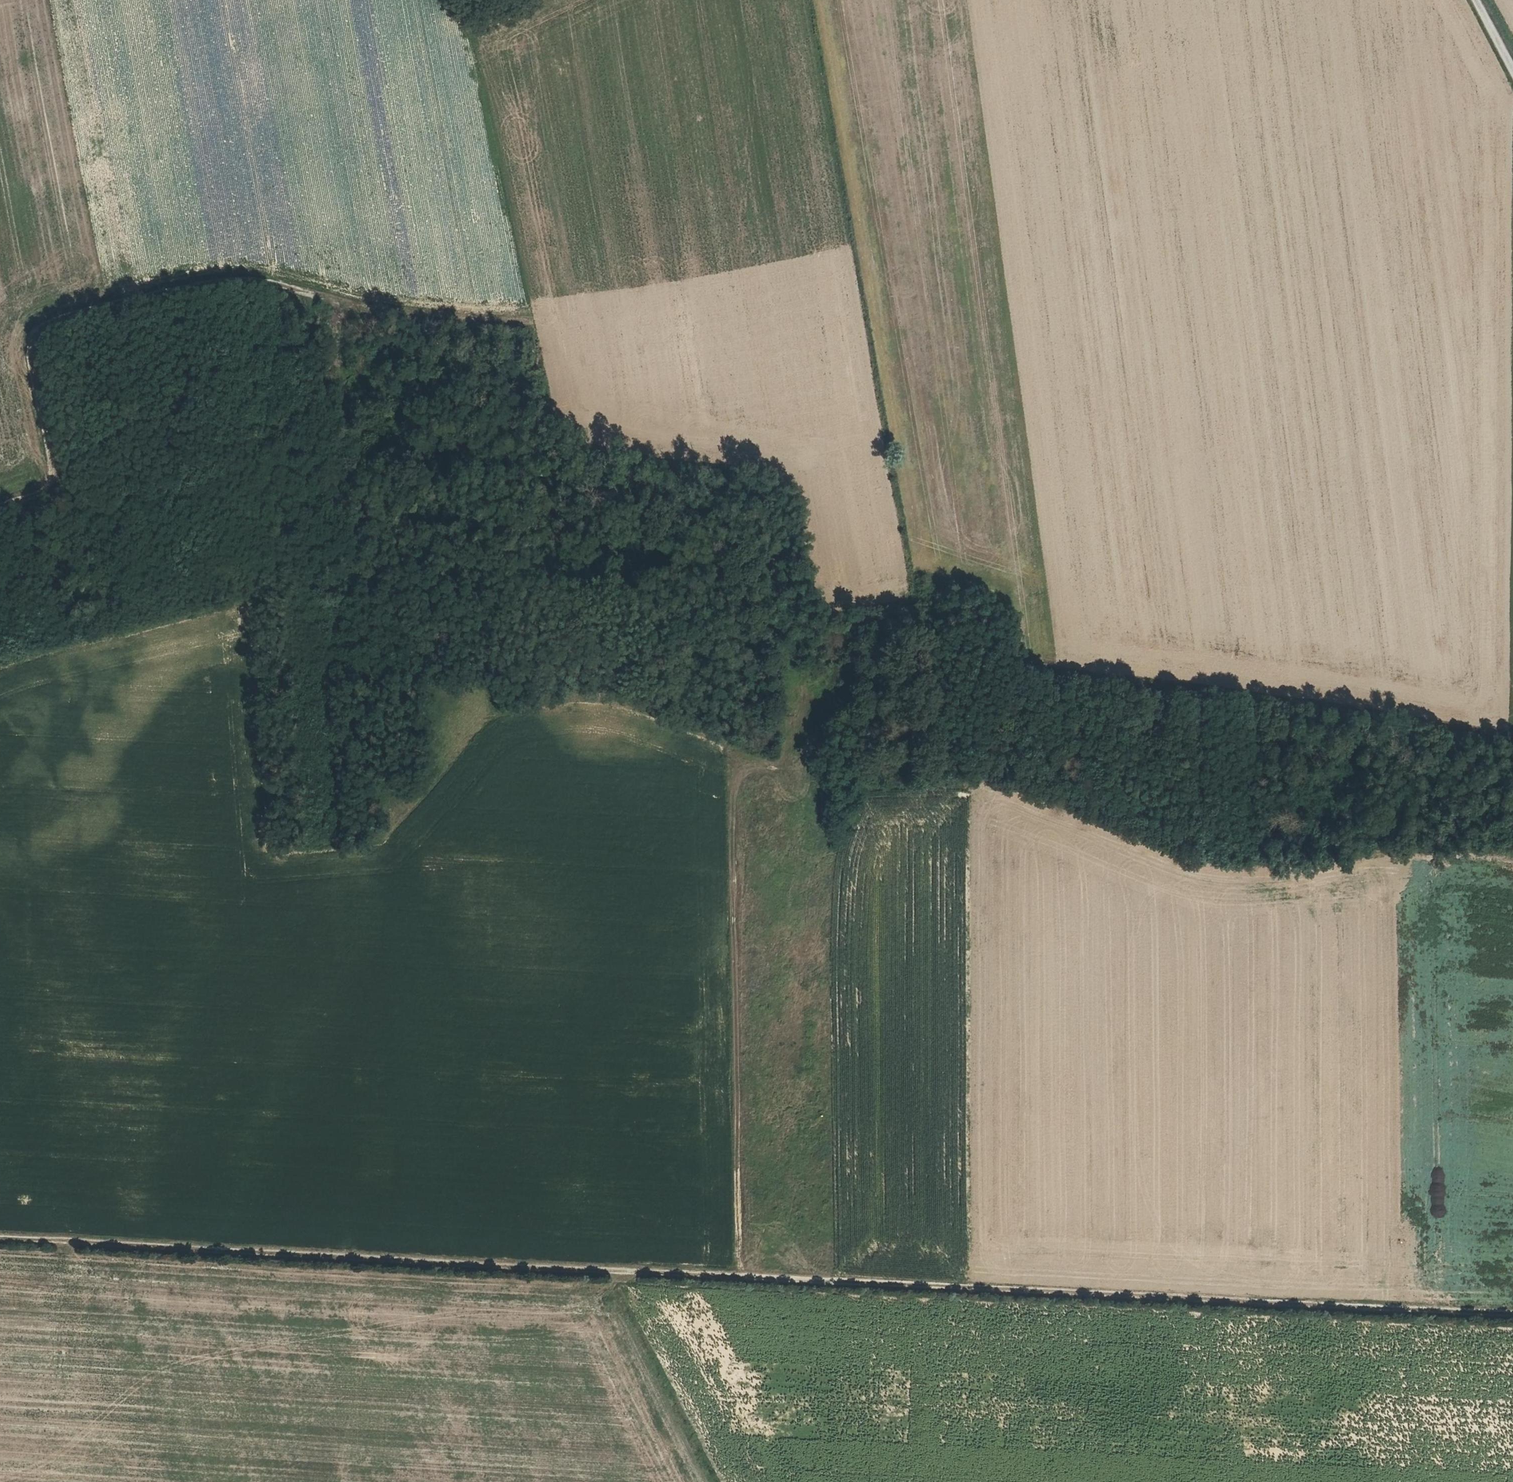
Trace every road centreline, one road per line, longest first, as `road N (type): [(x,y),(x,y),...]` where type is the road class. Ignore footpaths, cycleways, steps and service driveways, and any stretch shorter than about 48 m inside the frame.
road 1 (track): [(1512,1314),(0,1239)]
road 2 (track): [(0,508),(55,472),(30,351),(41,324)]

